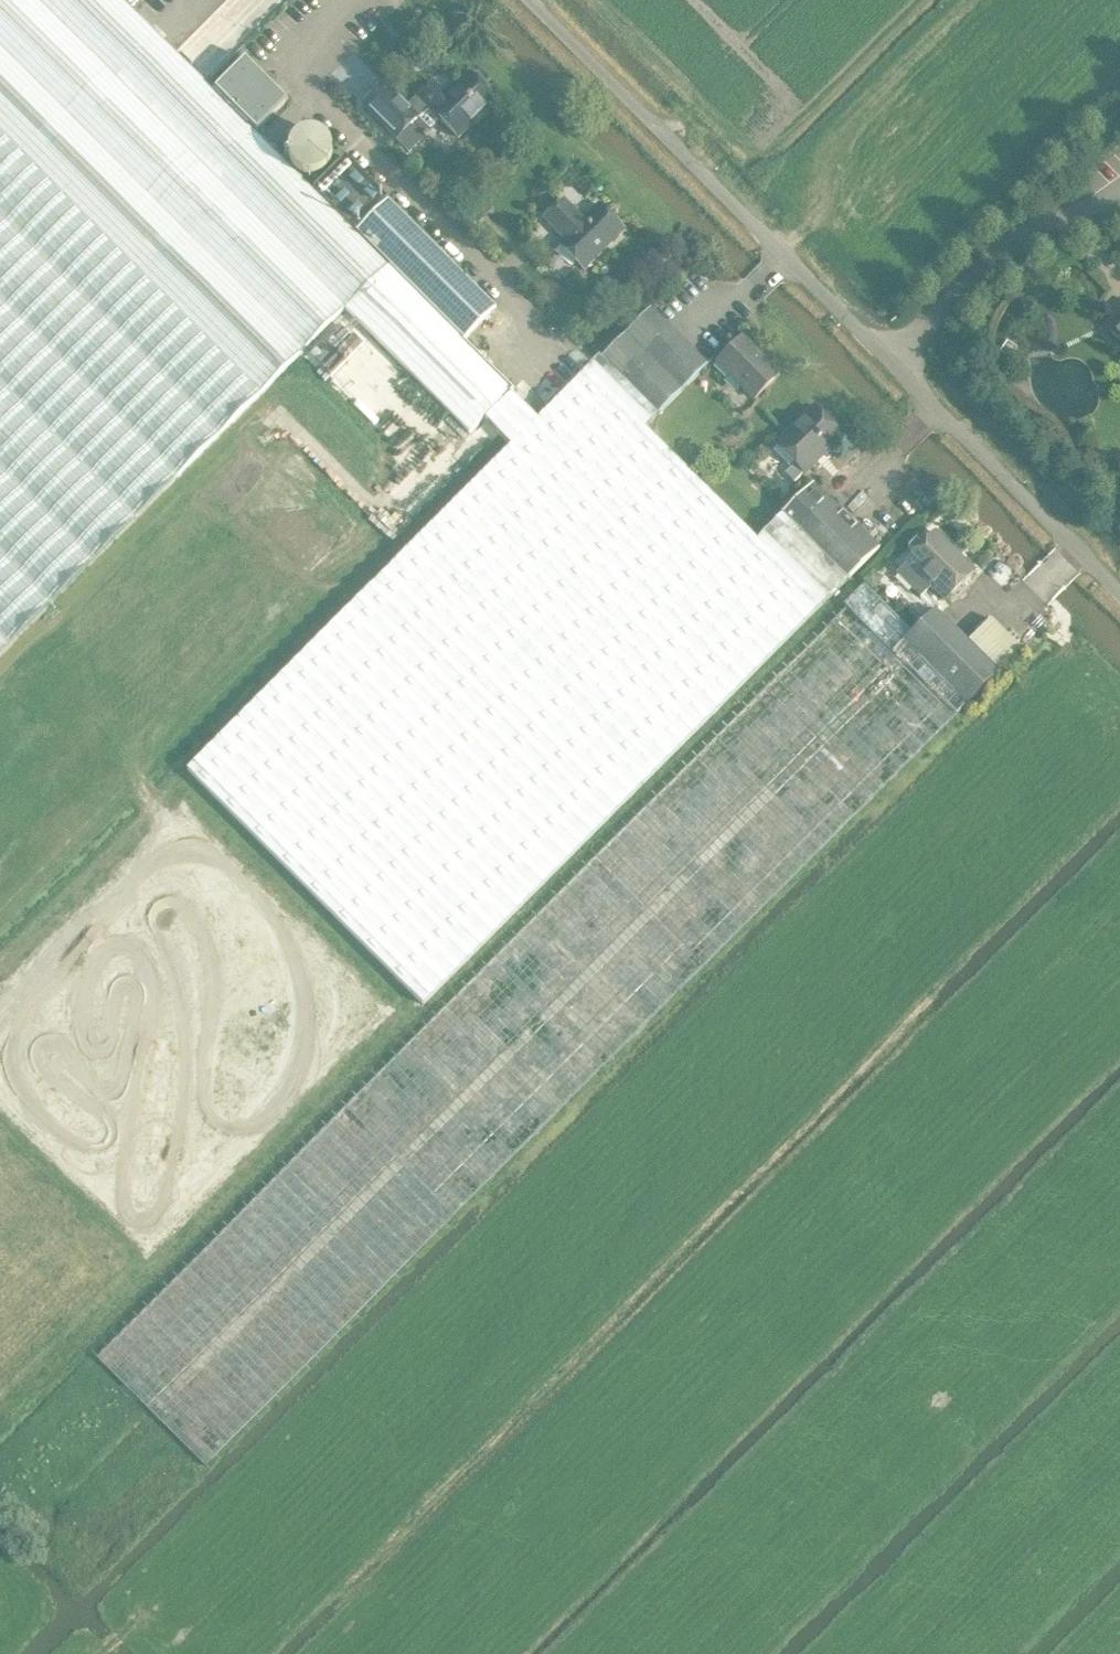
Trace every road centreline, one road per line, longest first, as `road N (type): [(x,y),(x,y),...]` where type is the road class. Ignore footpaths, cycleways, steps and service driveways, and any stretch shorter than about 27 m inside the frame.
road 1 (unclassified): [(1119,596),(530,0)]

